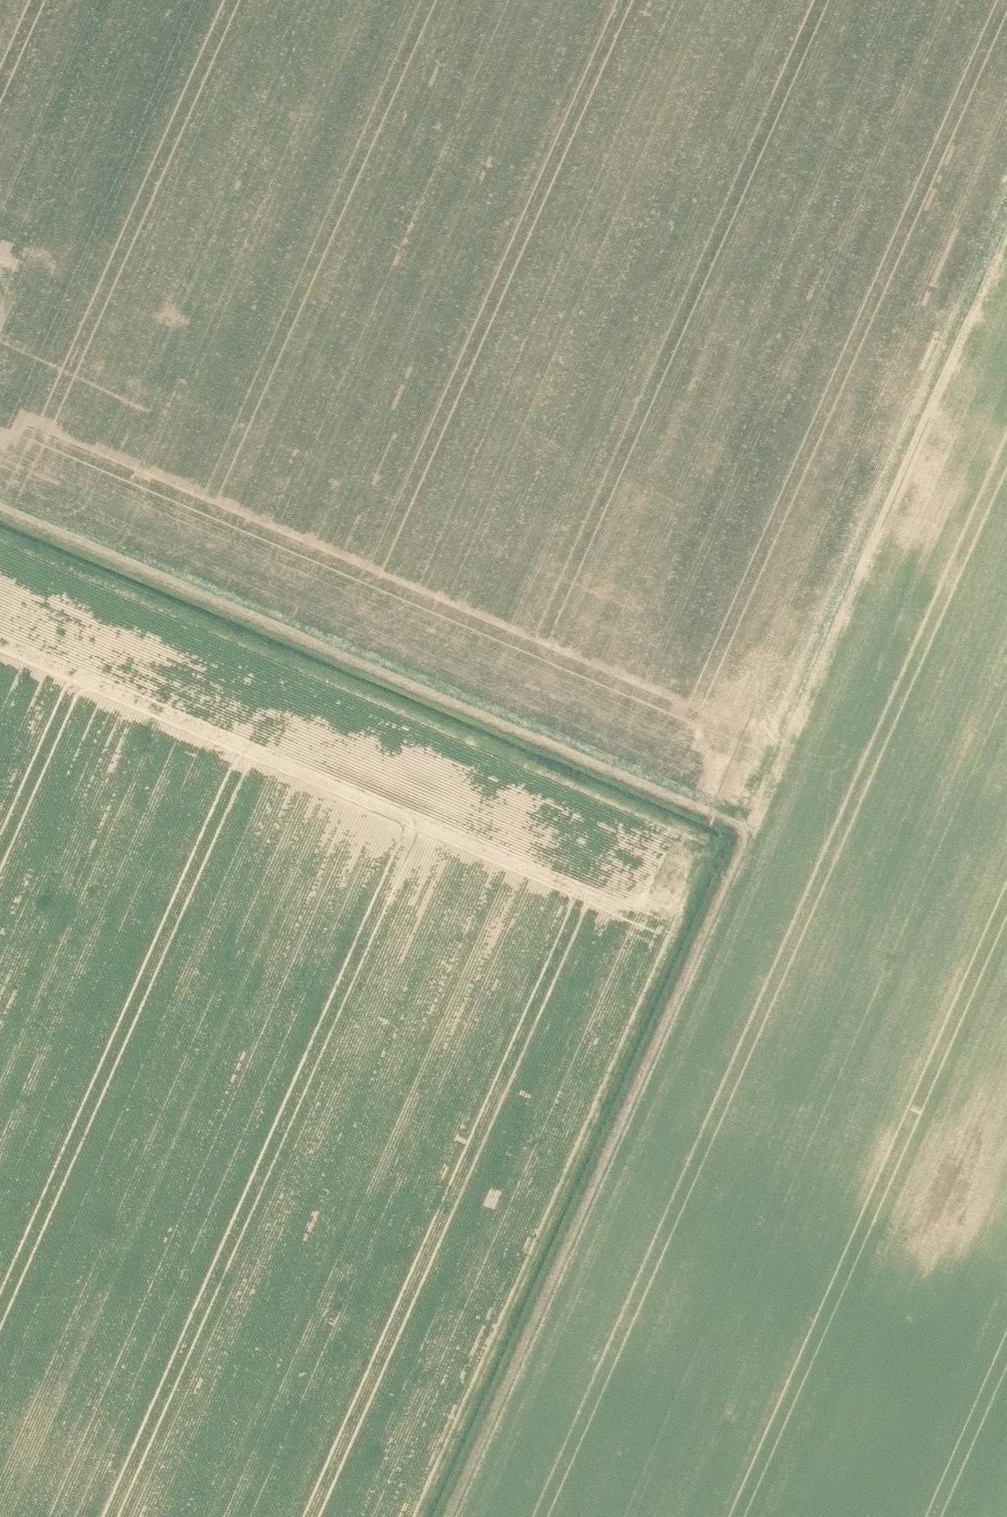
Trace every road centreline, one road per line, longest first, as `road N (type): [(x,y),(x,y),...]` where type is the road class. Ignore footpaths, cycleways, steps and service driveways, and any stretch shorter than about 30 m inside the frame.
road 1 (track): [(444,1516),(745,826),(0,507)]
road 2 (track): [(0,536),(716,845)]

